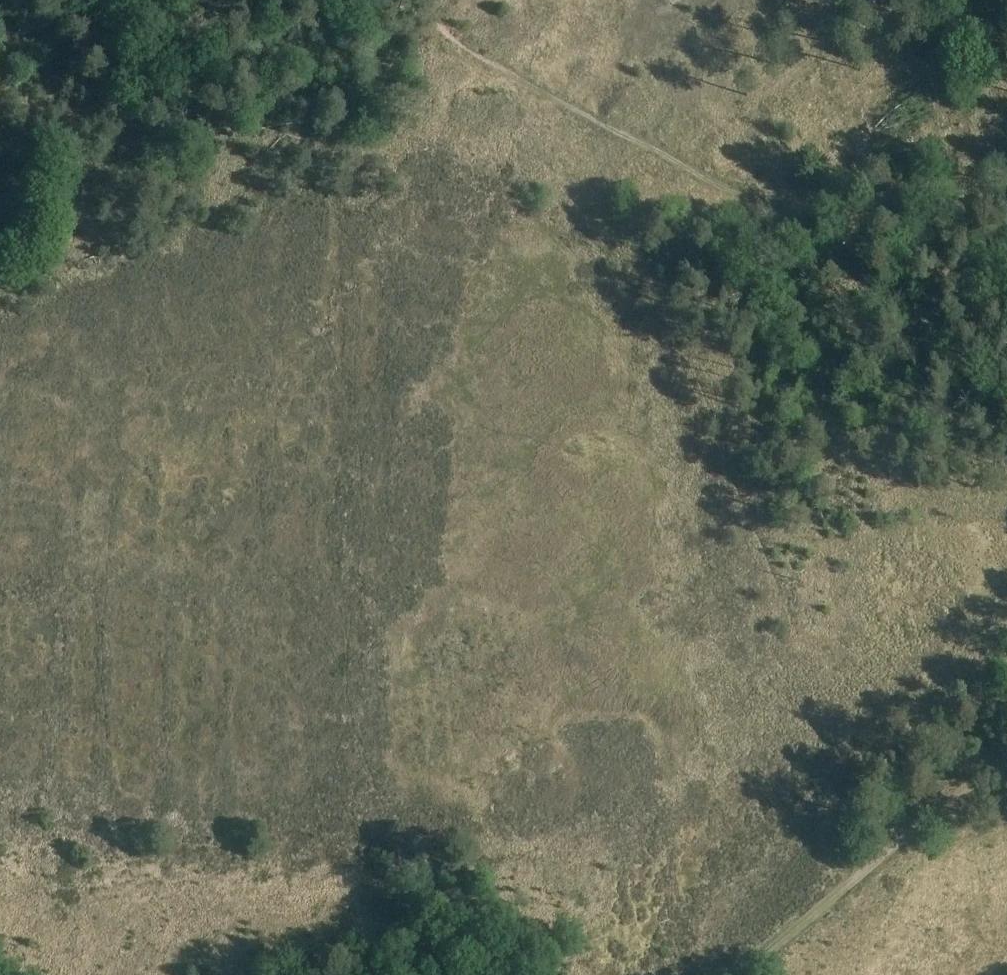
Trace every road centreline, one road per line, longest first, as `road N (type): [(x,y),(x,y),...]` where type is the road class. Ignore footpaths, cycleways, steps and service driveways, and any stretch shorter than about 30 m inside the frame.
road 1 (track): [(740,974),(972,786)]

